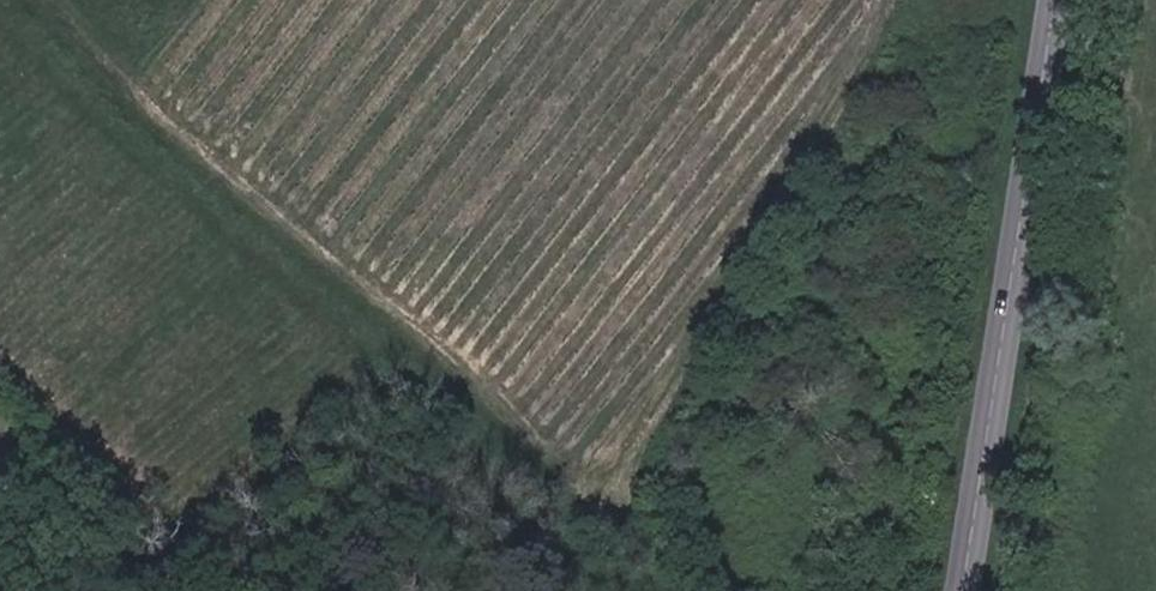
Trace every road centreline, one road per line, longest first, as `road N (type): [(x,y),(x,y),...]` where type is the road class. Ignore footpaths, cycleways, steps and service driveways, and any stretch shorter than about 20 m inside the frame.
road 1 (track): [(569,471),(180,139),(43,0)]
road 2 (track): [(891,0),(670,373),(569,471),(549,576),(537,590)]
road 3 (secondary): [(970,590),(1060,0)]
road 4 (track): [(331,590),(0,352)]

